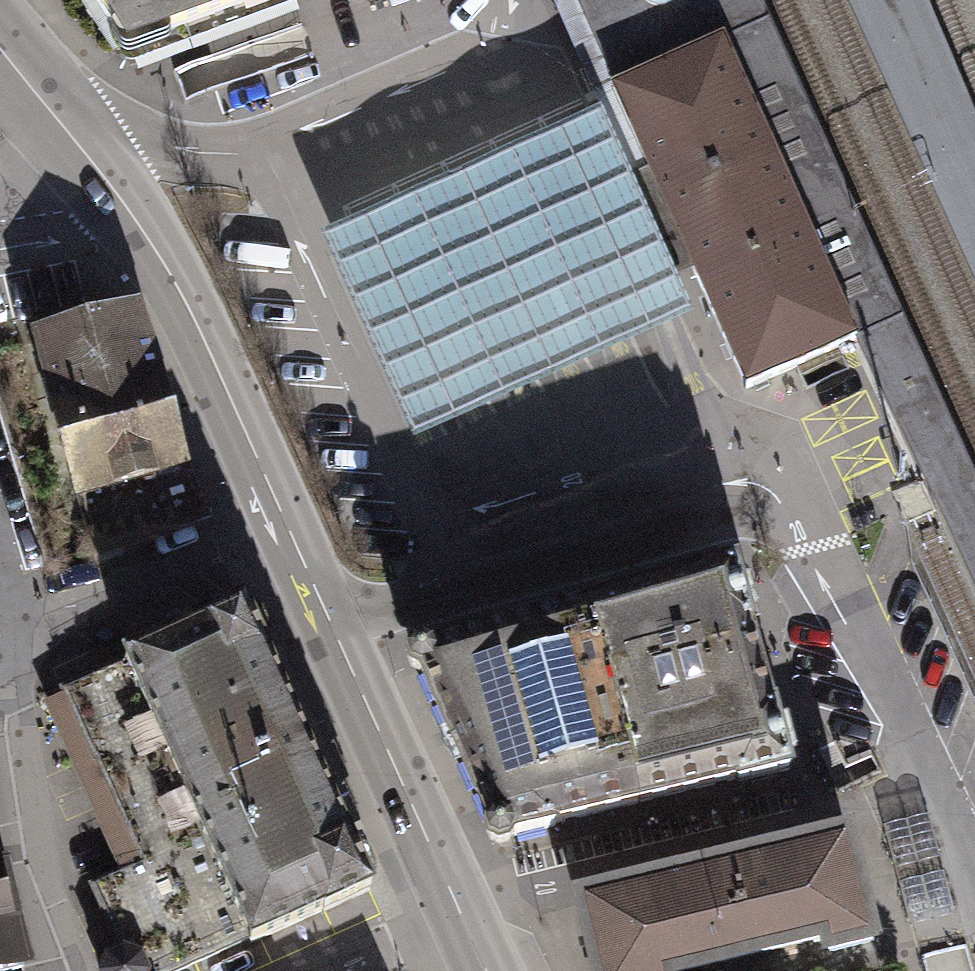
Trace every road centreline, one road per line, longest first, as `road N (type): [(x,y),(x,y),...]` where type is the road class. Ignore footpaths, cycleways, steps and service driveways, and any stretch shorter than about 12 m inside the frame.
road 1 (residential): [(939,791),(793,504),(743,492),(704,494),(466,580),(272,147)]
road 2 (residential): [(461,914),(939,791)]
road 3 (primary): [(284,519),(189,310),(118,193)]
road 4 (residential): [(26,633),(28,760),(46,884),(75,970)]
road 5 (primary): [(326,613),(461,914)]
road 6 (residential): [(511,0),(507,47),(272,147)]
road 7 (unclassified): [(26,633),(284,519)]
road 8 (residential): [(272,147),(89,156)]
road 9 (residential): [(326,970),(461,914)]
road 10 (primary): [(89,156),(0,51)]
road 11 (residential): [(0,219),(118,193)]

